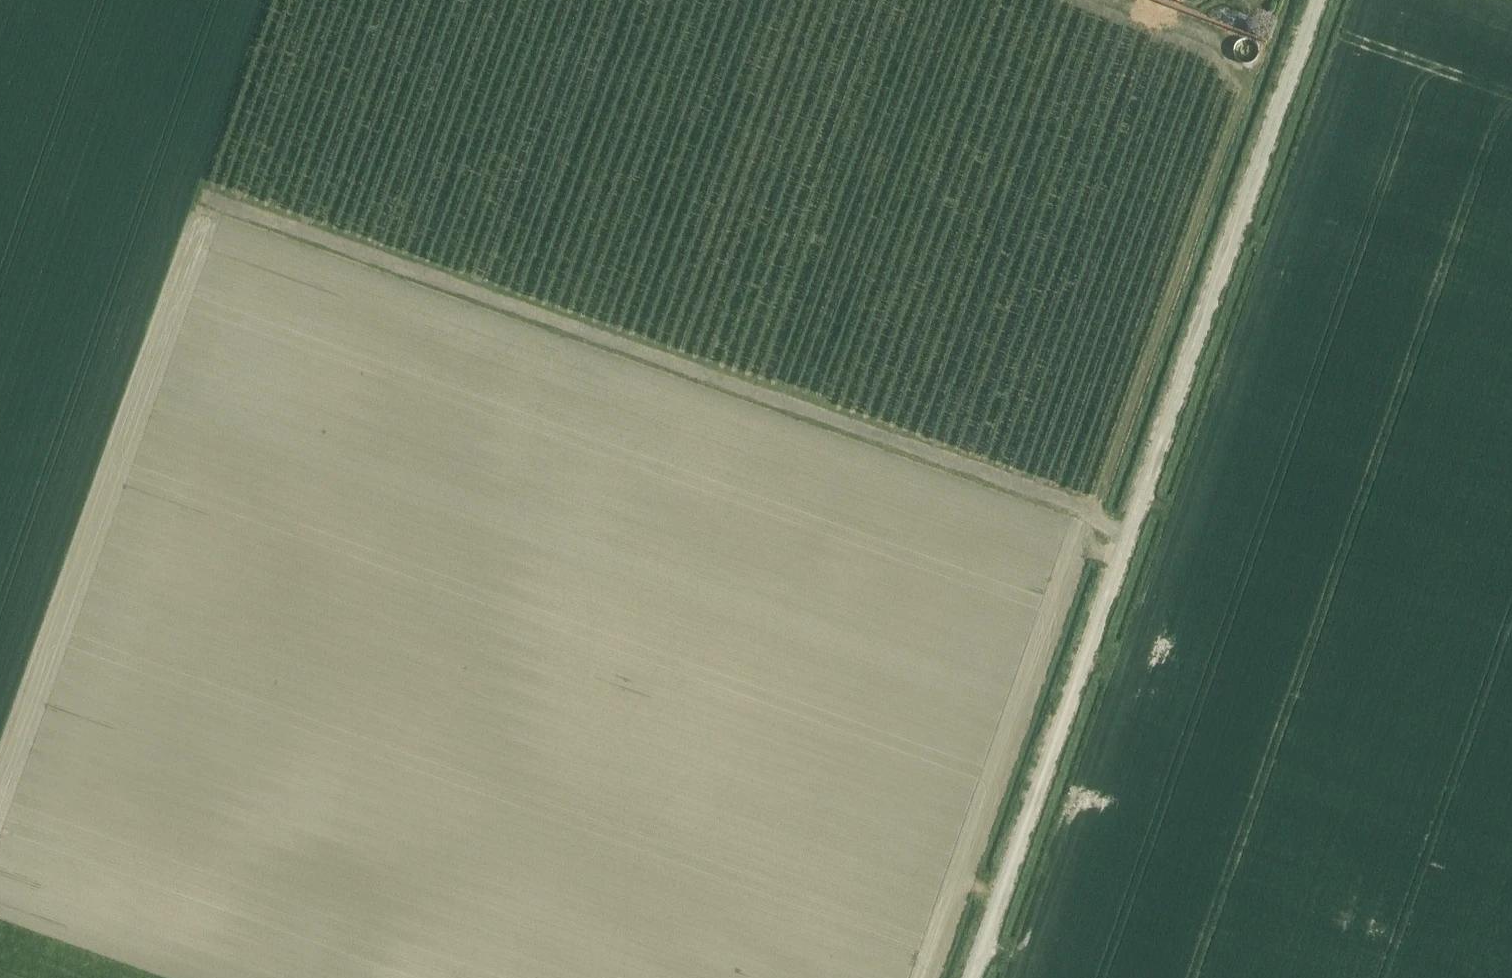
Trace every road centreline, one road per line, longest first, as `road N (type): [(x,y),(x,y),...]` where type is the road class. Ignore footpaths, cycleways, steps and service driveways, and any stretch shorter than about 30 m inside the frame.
road 1 (unclassified): [(970,977),(1315,0)]
road 2 (track): [(1124,543),(1097,518),(914,449)]

